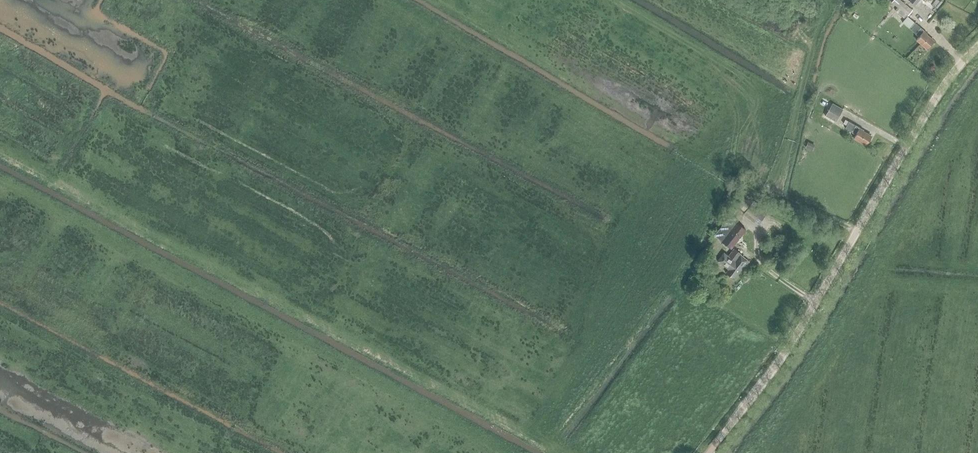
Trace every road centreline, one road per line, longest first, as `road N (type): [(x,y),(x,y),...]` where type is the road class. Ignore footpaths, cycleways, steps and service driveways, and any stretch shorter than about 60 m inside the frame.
road 1 (tertiary): [(708,452),(791,341),(947,82),(977,51)]

